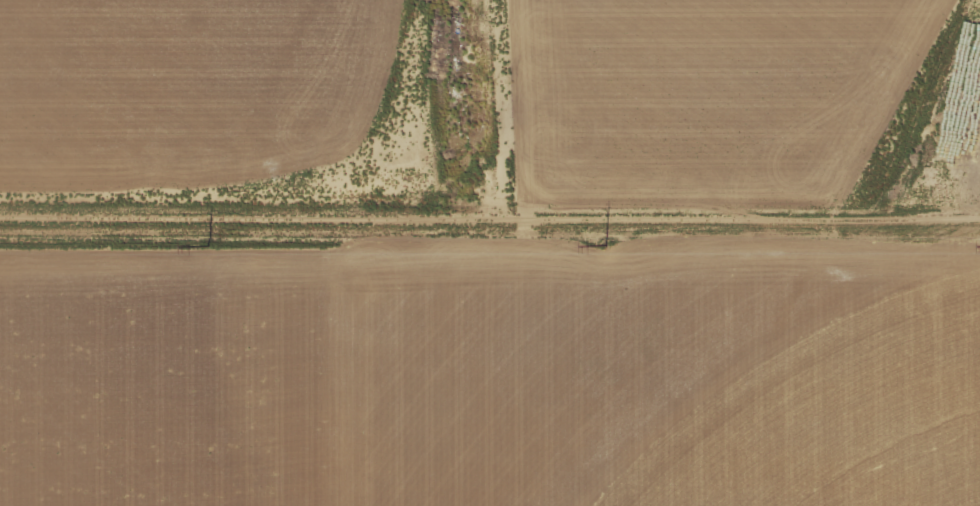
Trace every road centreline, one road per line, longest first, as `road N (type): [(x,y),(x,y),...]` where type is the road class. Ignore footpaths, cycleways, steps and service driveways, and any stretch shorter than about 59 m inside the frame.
road 1 (residential): [(979,224),(0,222)]
road 2 (residential): [(979,95),(653,98),(575,78),(522,0)]
road 3 (residential): [(235,224),(236,369),(257,505)]

